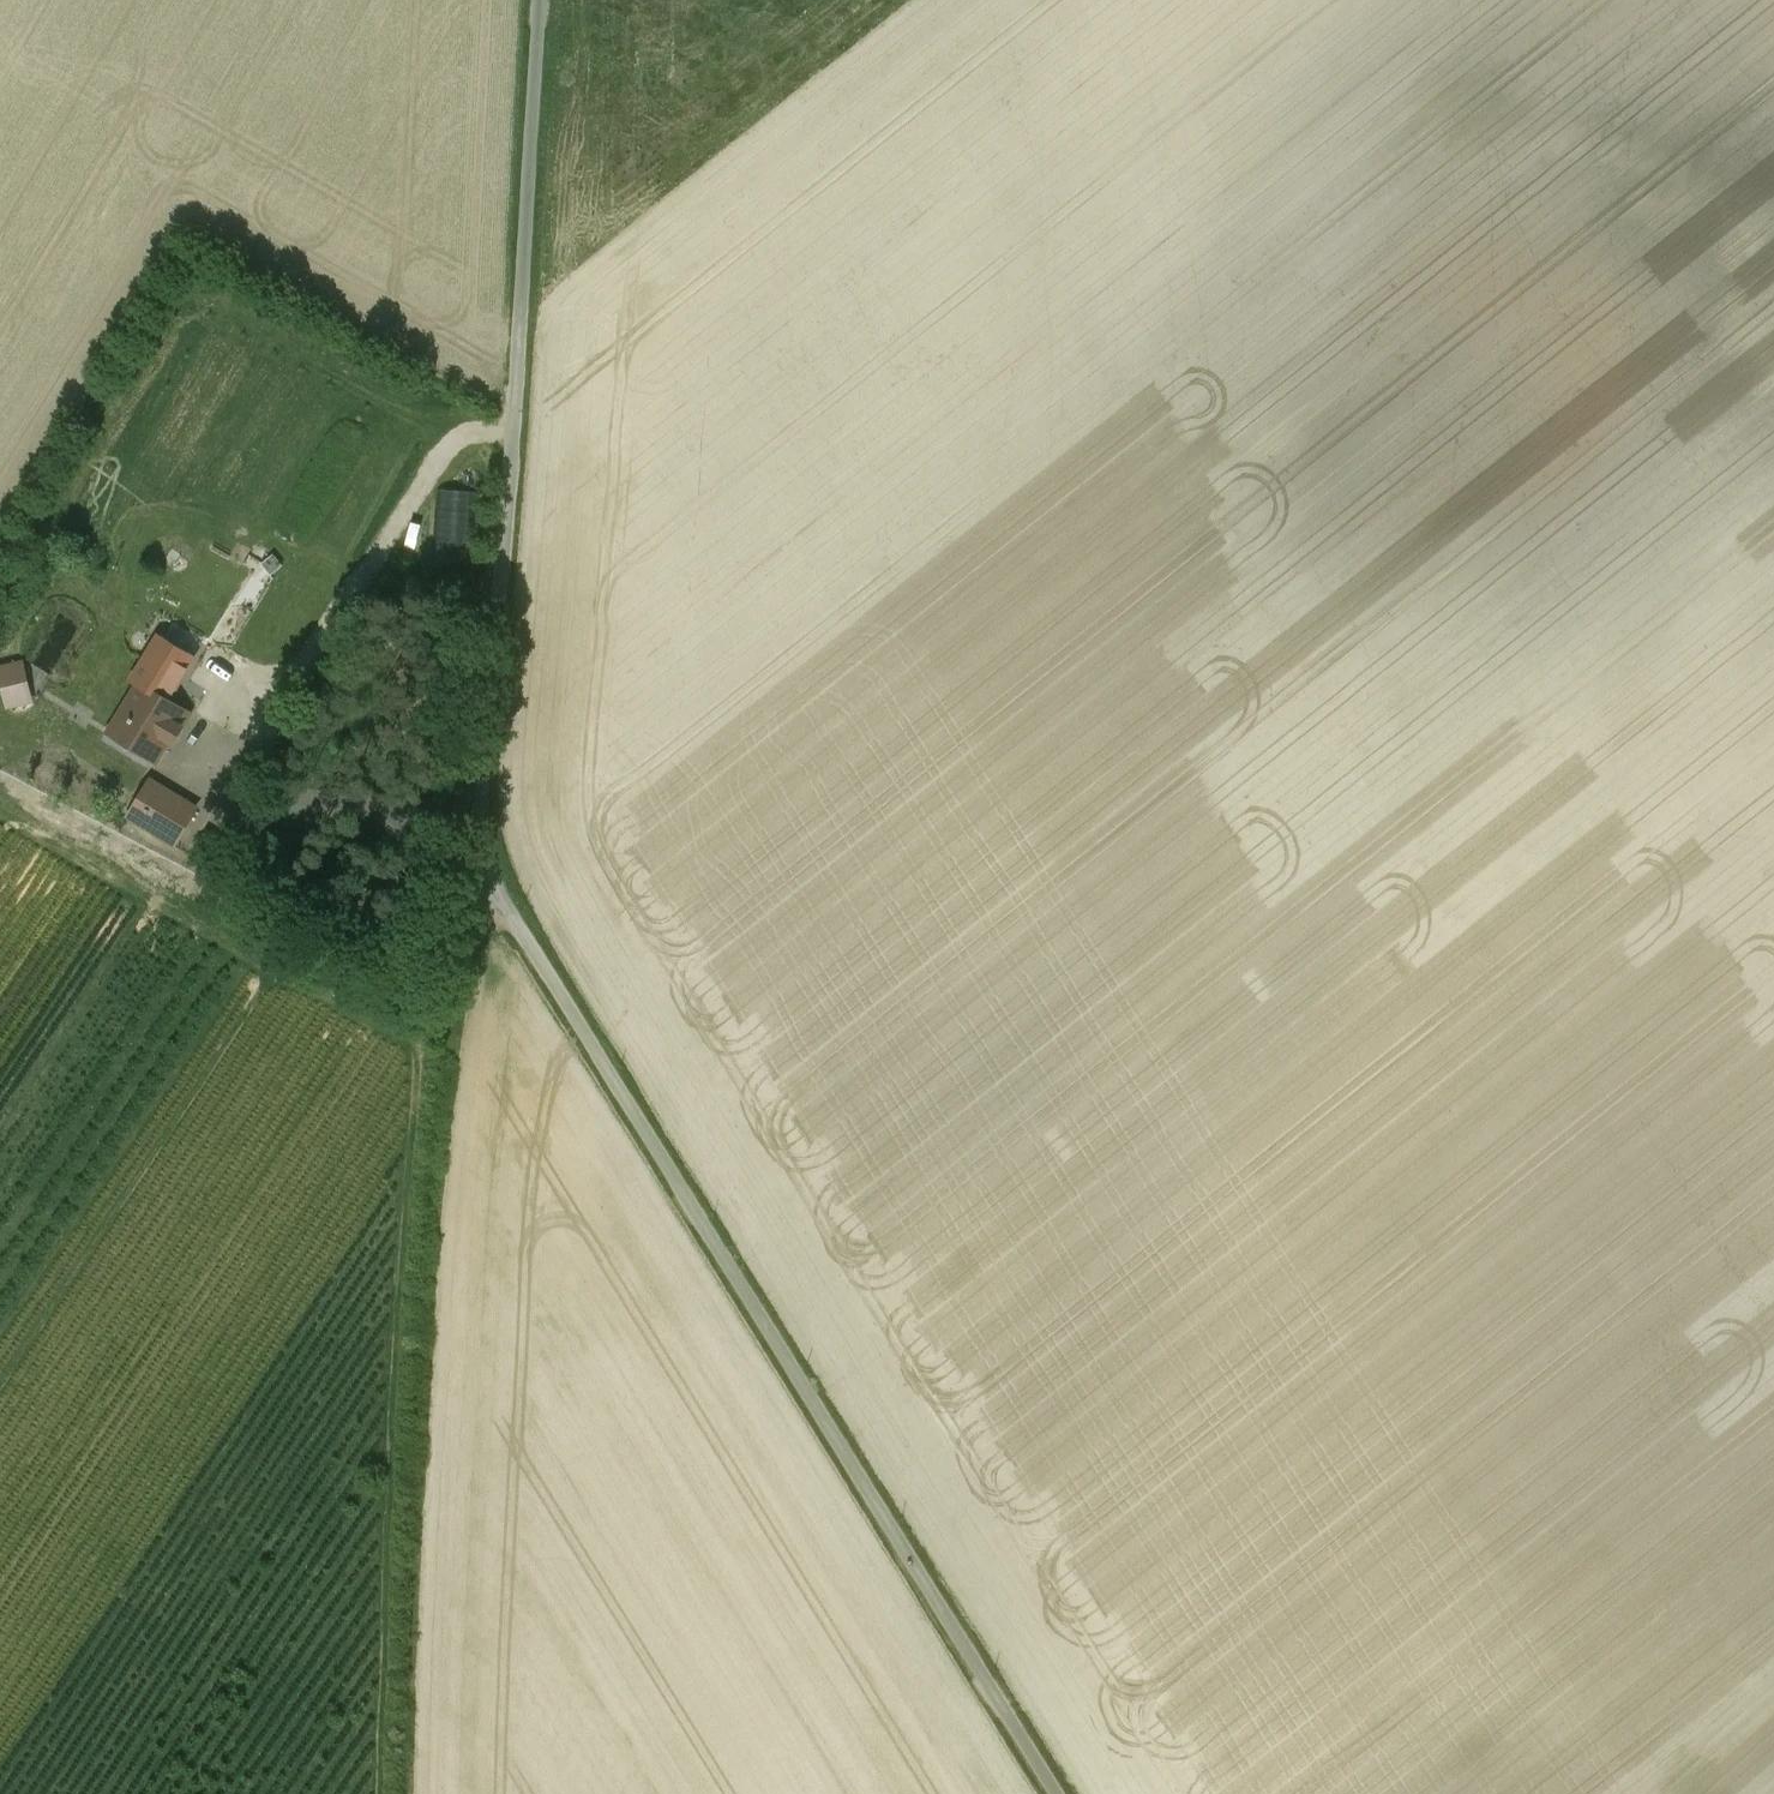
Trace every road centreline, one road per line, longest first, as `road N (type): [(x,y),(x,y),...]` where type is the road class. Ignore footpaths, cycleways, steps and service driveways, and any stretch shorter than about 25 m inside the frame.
road 1 (unclassified): [(541,0),(481,811),(487,866),(1057,1793)]
road 2 (track): [(0,791),(181,892),(216,901),(238,882),(244,846)]

